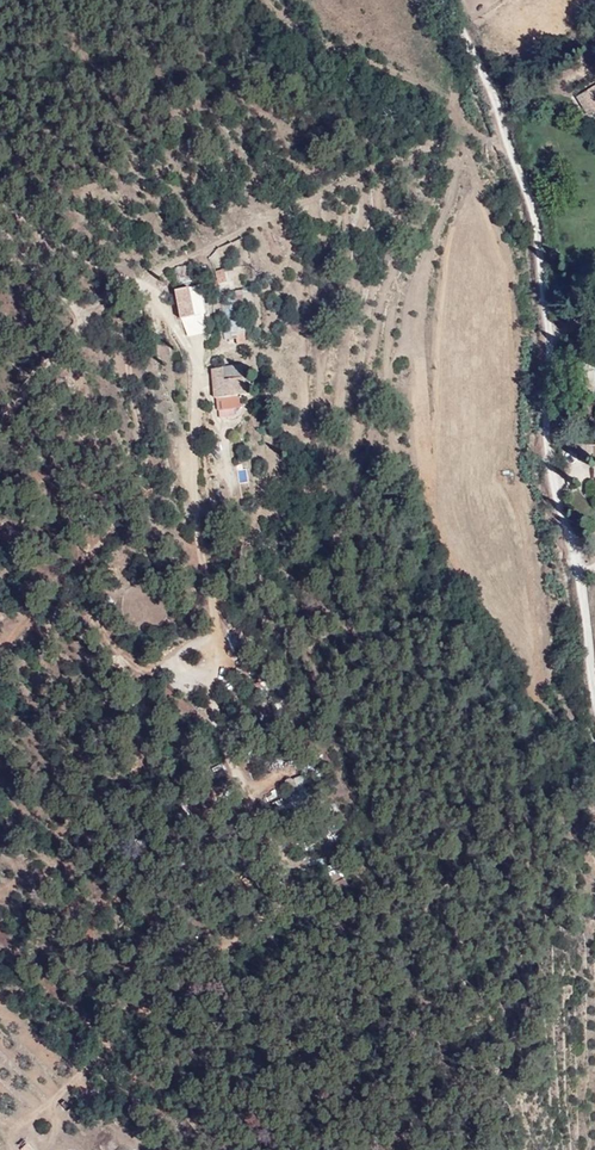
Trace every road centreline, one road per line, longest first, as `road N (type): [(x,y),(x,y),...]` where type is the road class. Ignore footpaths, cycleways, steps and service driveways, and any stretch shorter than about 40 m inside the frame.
road 1 (unclassified): [(594,694),(582,579),(556,463),(544,294),(527,199),(497,100),(450,0)]
road 2 (unclassified): [(0,417),(107,293),(98,267),(0,224)]

